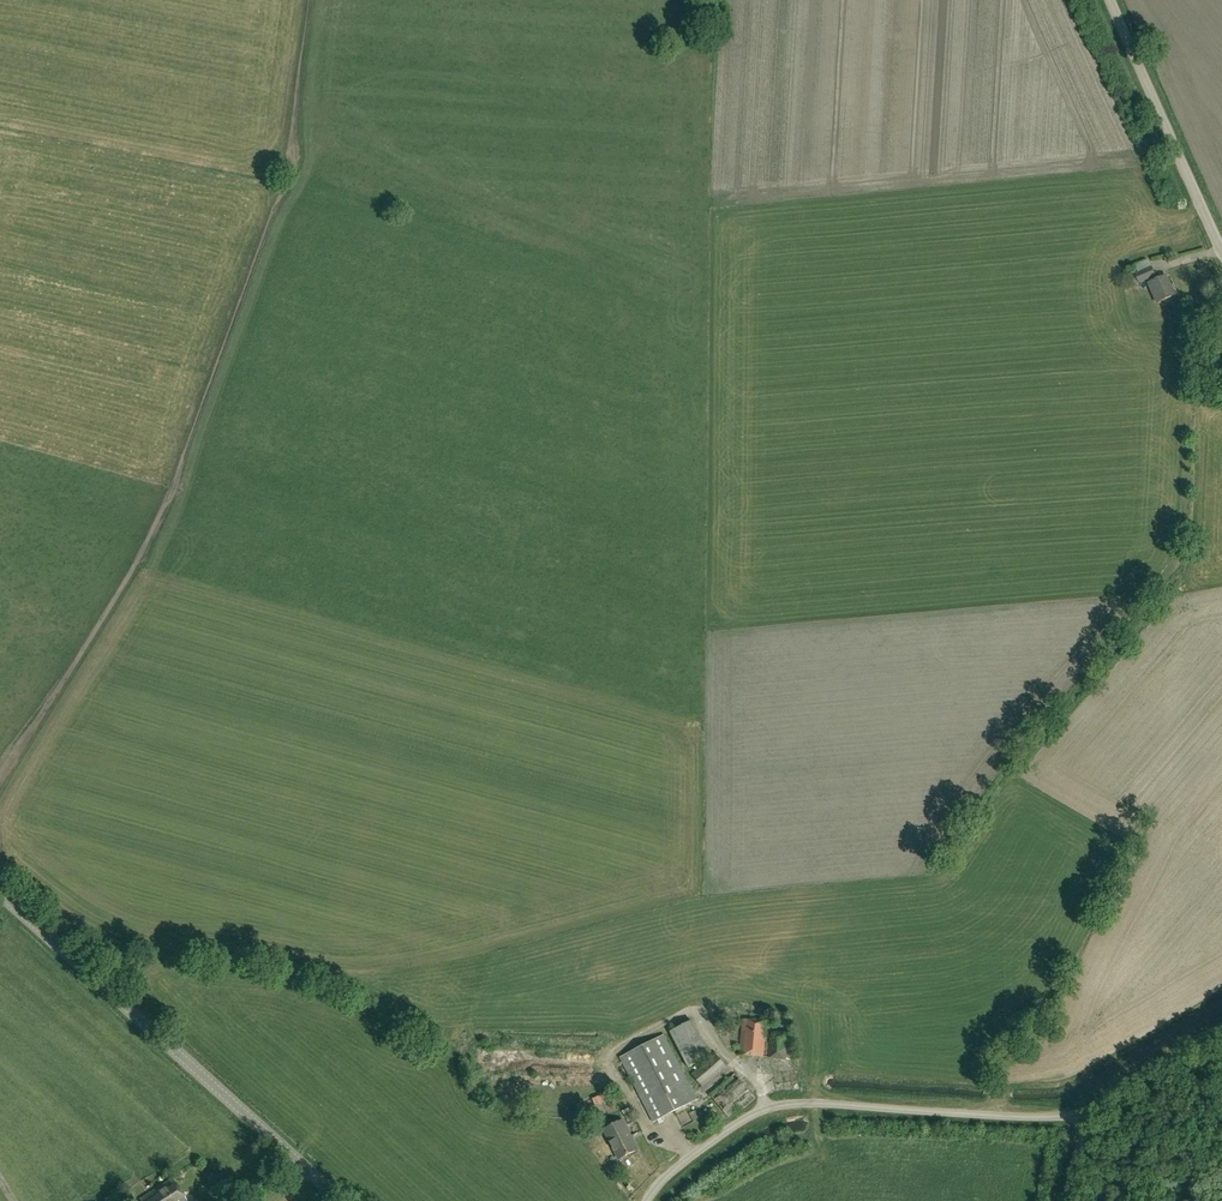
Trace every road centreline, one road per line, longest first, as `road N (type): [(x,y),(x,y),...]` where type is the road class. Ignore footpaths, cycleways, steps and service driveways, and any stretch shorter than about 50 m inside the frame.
road 1 (unclassified): [(648,1200),(670,1172),(777,1106),(1089,1117)]
road 2 (unclassified): [(341,1200),(0,895)]
road 3 (unclassified): [(1221,250),(1110,0)]
road 4 (unclassified): [(1089,1117),(1221,1028)]

